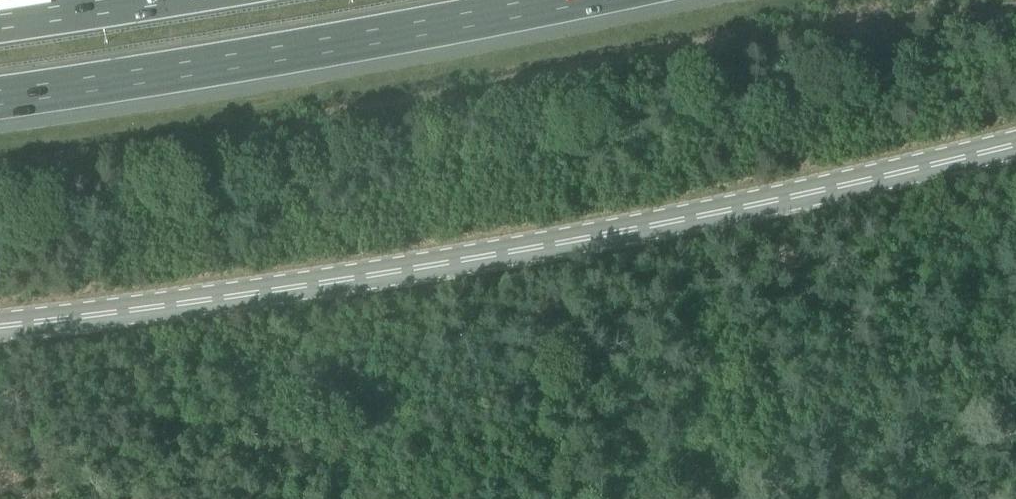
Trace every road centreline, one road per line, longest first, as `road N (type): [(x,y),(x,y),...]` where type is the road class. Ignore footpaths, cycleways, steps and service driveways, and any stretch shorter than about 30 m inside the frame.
road 1 (motorway): [(0,98),(573,0)]
road 2 (motorway): [(146,0),(0,22)]

